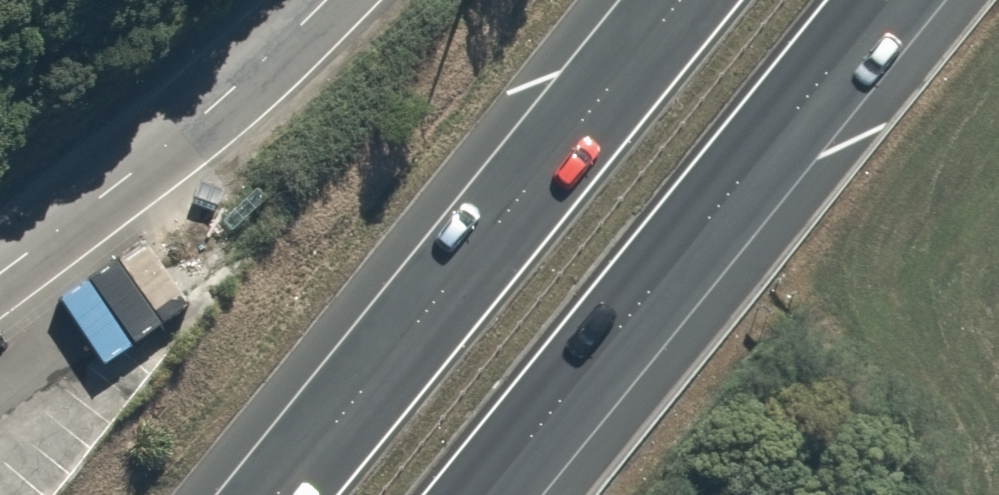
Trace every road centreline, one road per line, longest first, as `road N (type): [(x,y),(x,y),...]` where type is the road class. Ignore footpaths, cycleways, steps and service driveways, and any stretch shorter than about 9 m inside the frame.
road 1 (trunk): [(886,0),(479,494)]
road 2 (trunk): [(280,494),(684,0)]
road 3 (residential): [(0,273),(327,0)]

